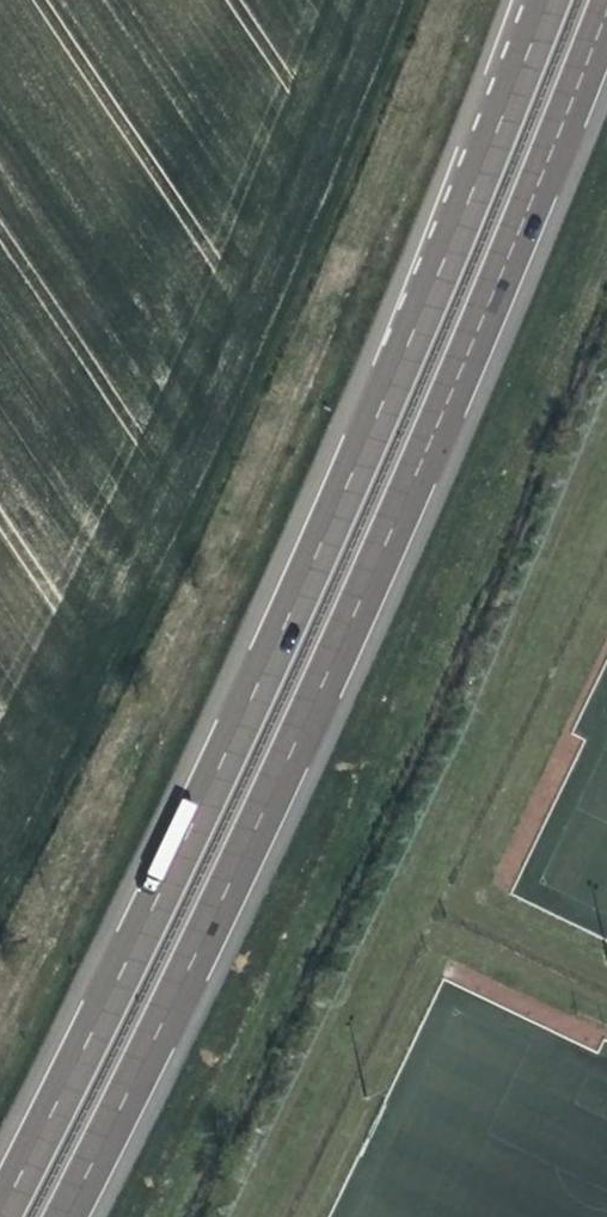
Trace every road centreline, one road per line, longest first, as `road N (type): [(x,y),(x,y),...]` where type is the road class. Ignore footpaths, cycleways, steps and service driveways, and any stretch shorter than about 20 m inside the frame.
road 1 (motorway): [(69,1216),(272,794),(606,13)]
road 2 (motorway): [(467,217),(226,755),(1,1216)]
road 3 (motorway): [(553,0),(467,217)]
road 4 (motorway): [(529,0),(467,217)]

